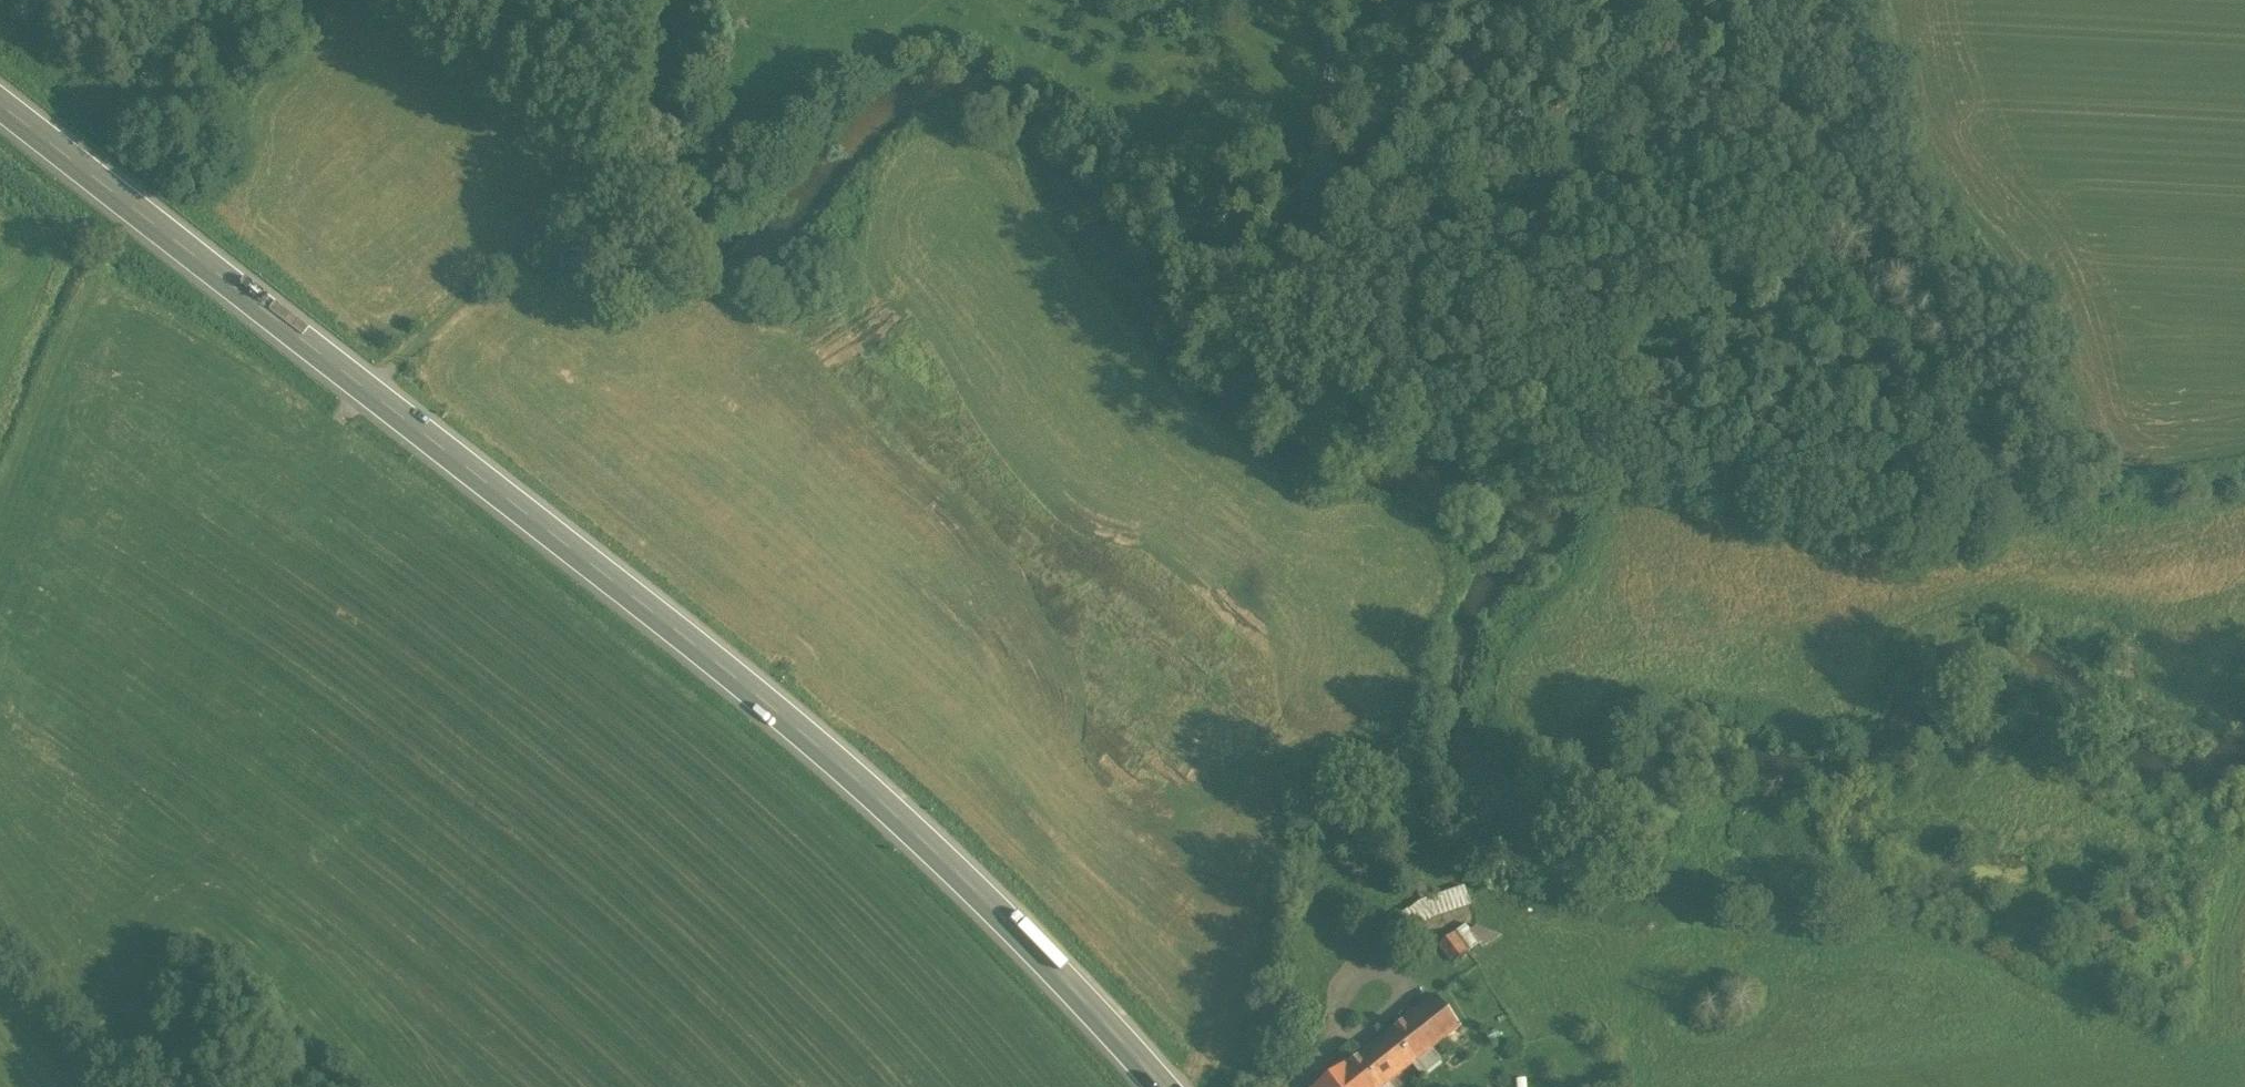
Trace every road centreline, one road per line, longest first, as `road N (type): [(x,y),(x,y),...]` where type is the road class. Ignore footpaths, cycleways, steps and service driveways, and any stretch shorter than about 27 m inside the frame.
road 1 (secondary): [(0,104),(451,451),(804,737),(1004,916),(1160,1086)]

